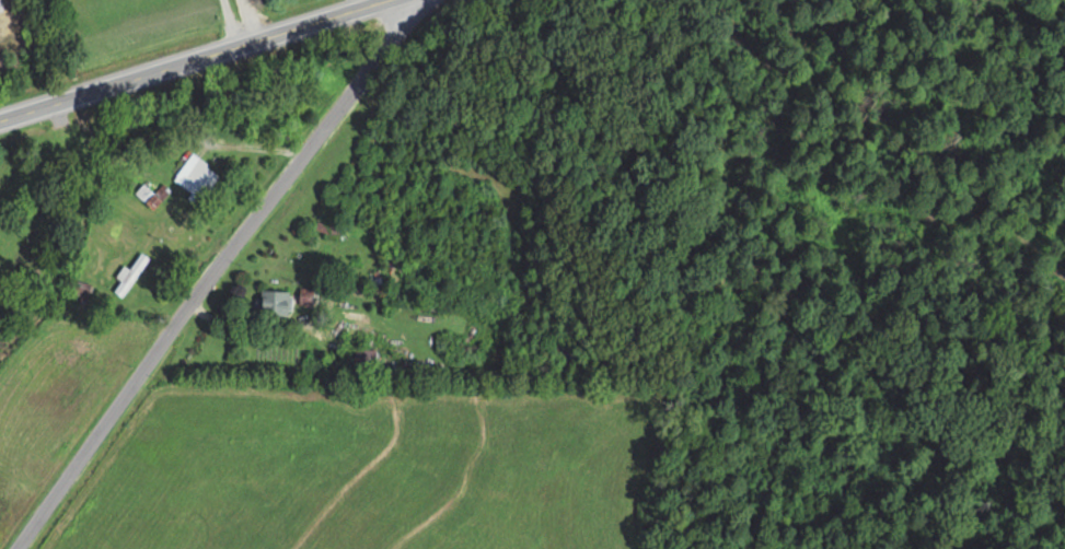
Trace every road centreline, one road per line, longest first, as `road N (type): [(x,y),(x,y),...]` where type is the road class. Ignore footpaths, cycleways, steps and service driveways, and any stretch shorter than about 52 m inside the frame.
road 1 (residential): [(75,548),(350,185),(410,0)]
road 2 (primary): [(0,120),(406,0)]

